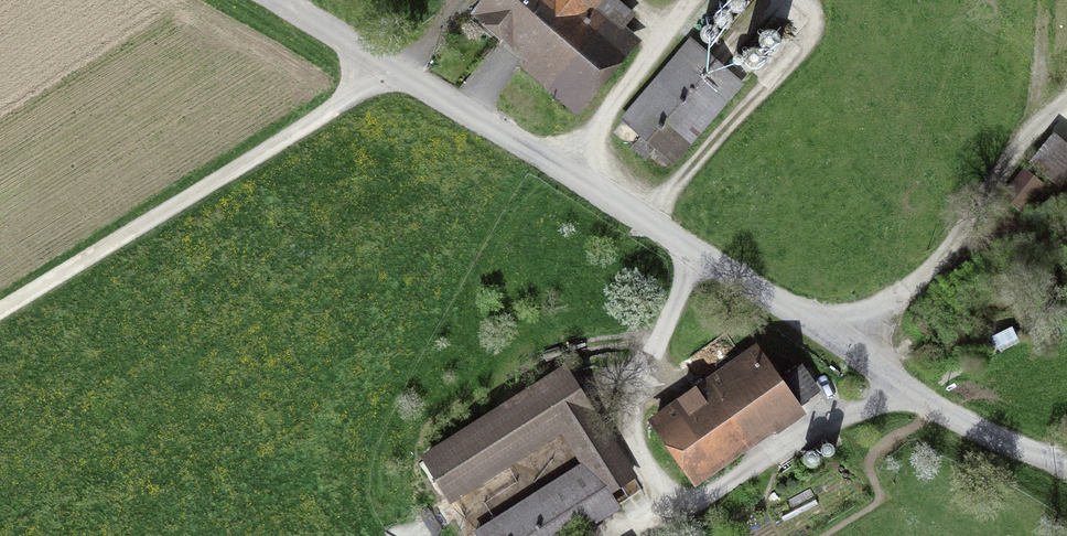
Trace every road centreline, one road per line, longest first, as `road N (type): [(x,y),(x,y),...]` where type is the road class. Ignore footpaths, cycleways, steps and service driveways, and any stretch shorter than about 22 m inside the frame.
road 1 (unclassified): [(279,0),(841,339),(935,406),(1066,462)]
road 2 (track): [(0,309),(392,71)]

